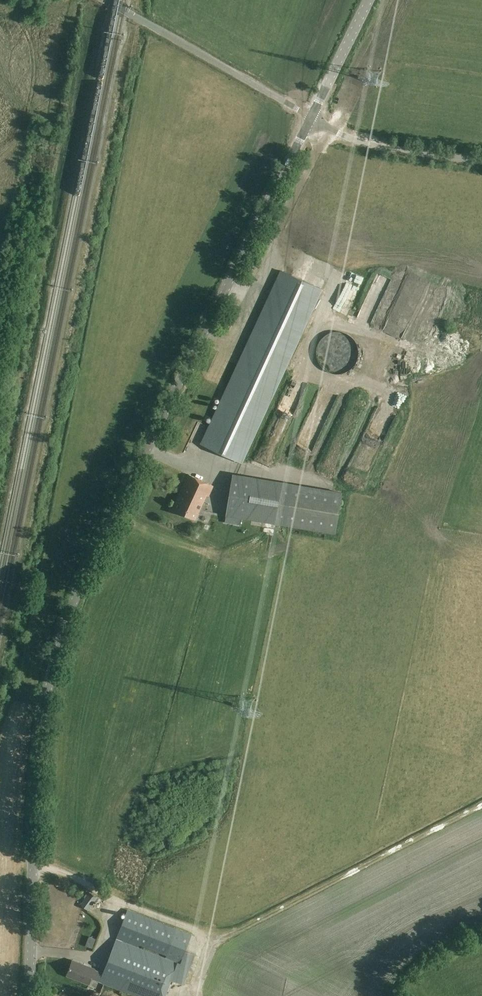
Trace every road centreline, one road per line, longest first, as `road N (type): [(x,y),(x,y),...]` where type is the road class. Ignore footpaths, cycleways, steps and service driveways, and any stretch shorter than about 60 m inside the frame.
road 1 (tertiary): [(26,995),(31,772),(60,623),(311,117)]
road 2 (track): [(29,866),(212,937),(481,807)]
road 3 (unclassified): [(311,117),(105,0)]
road 4 (unclassified): [(481,160),(369,145),(311,117)]
road 5 (tertiary): [(311,117),(369,0)]

